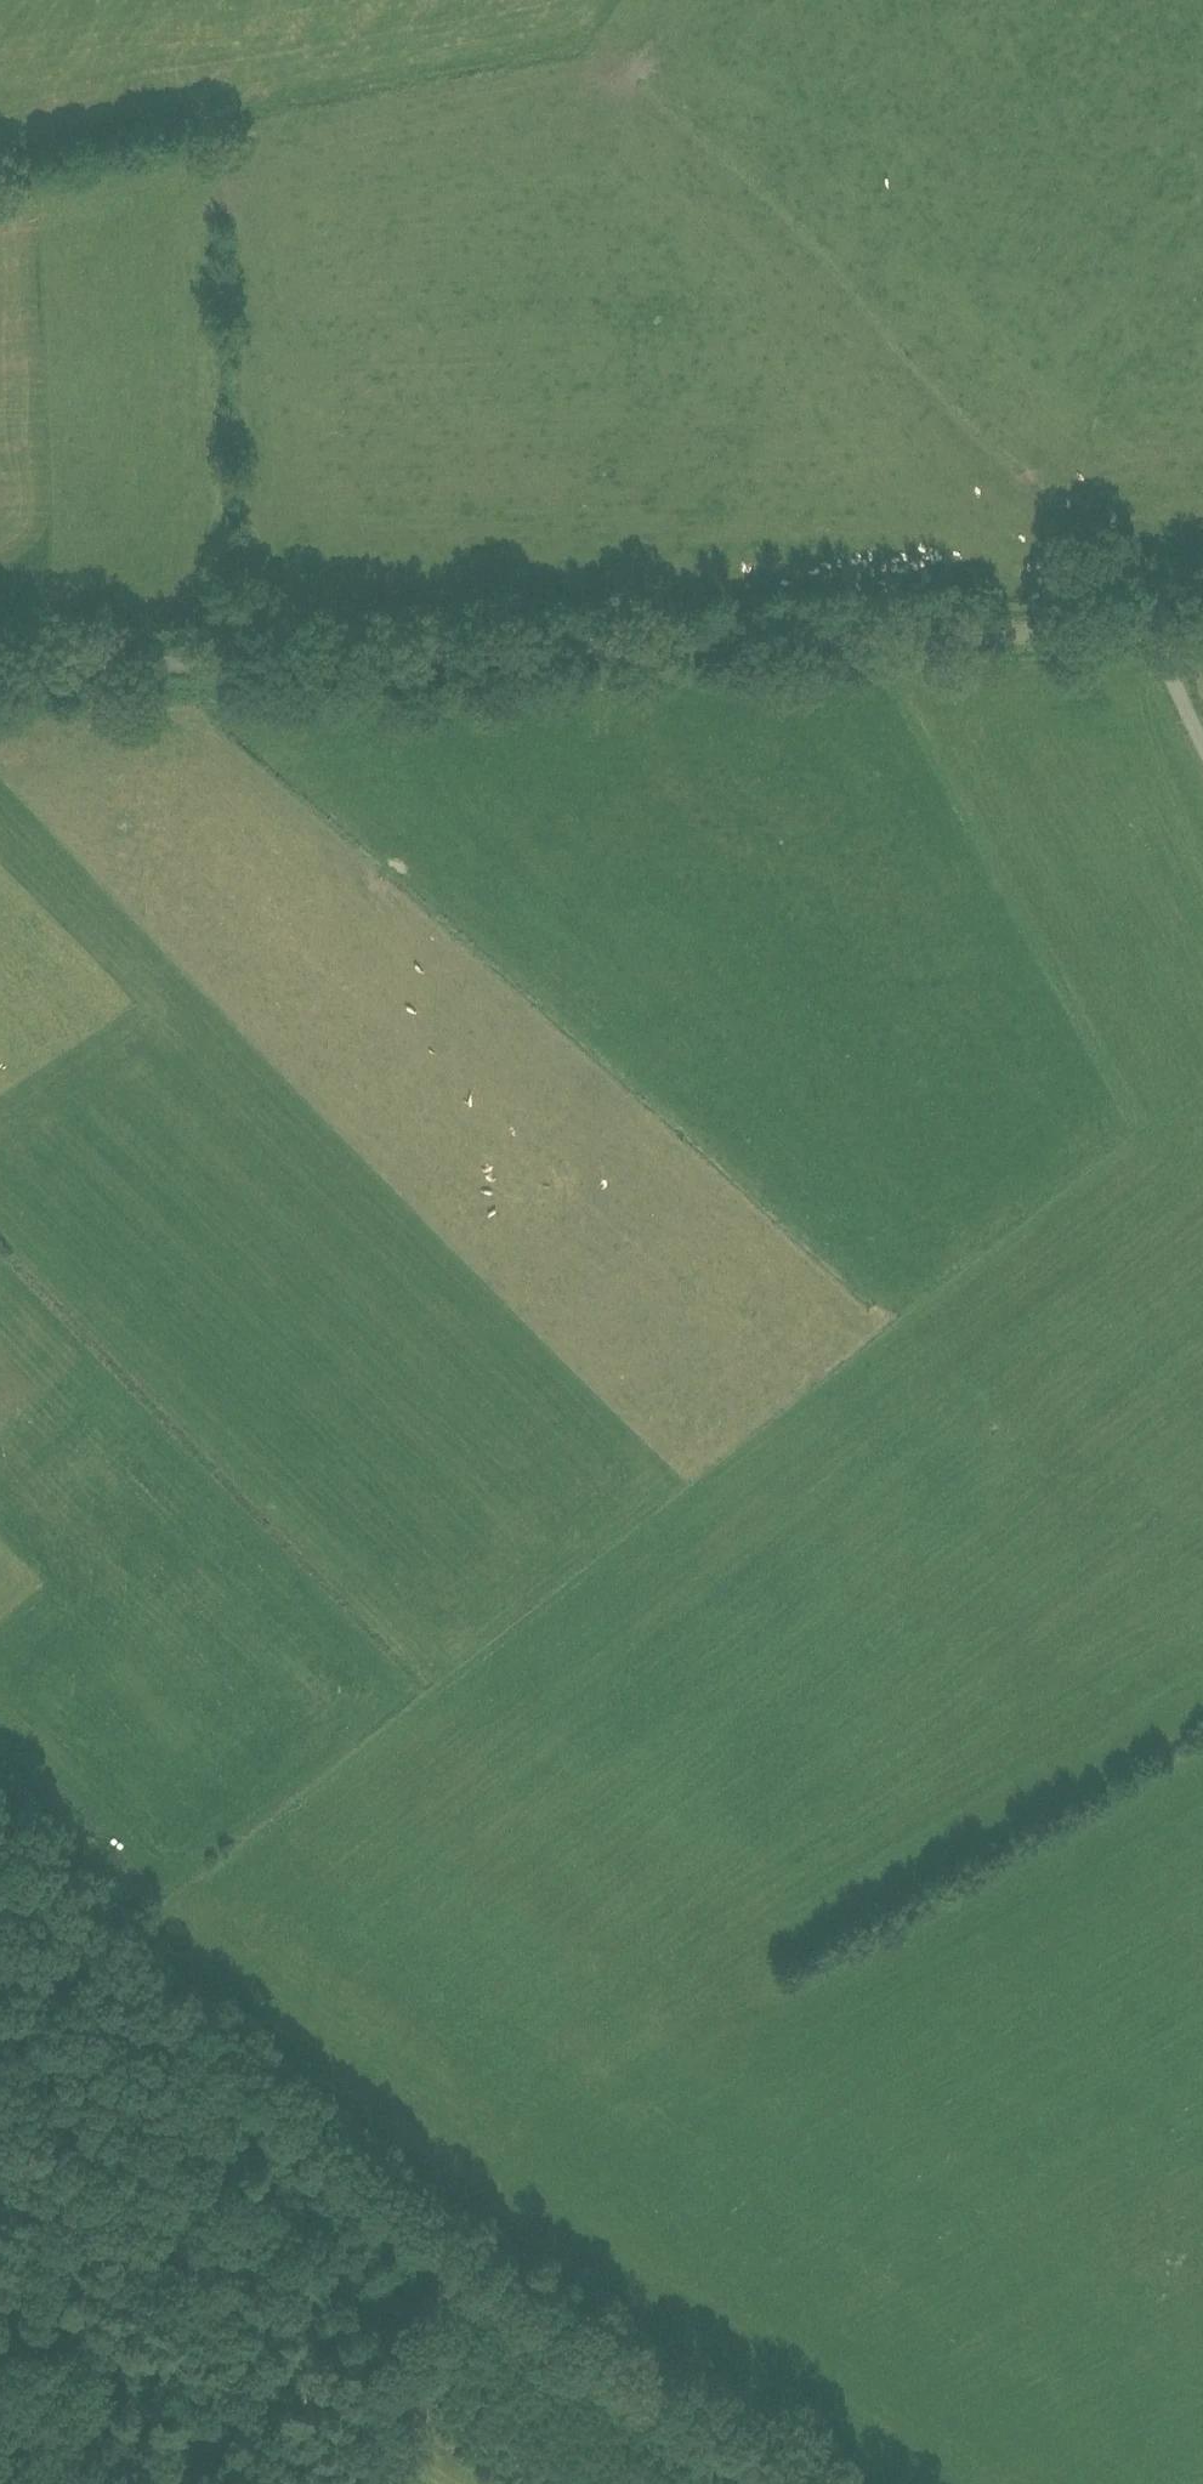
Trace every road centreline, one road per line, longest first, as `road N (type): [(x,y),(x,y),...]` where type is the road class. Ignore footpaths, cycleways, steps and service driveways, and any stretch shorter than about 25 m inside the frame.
road 1 (unclassified): [(0,664),(1166,627)]
road 2 (unclassified): [(1202,739),(1165,654),(1166,627)]

